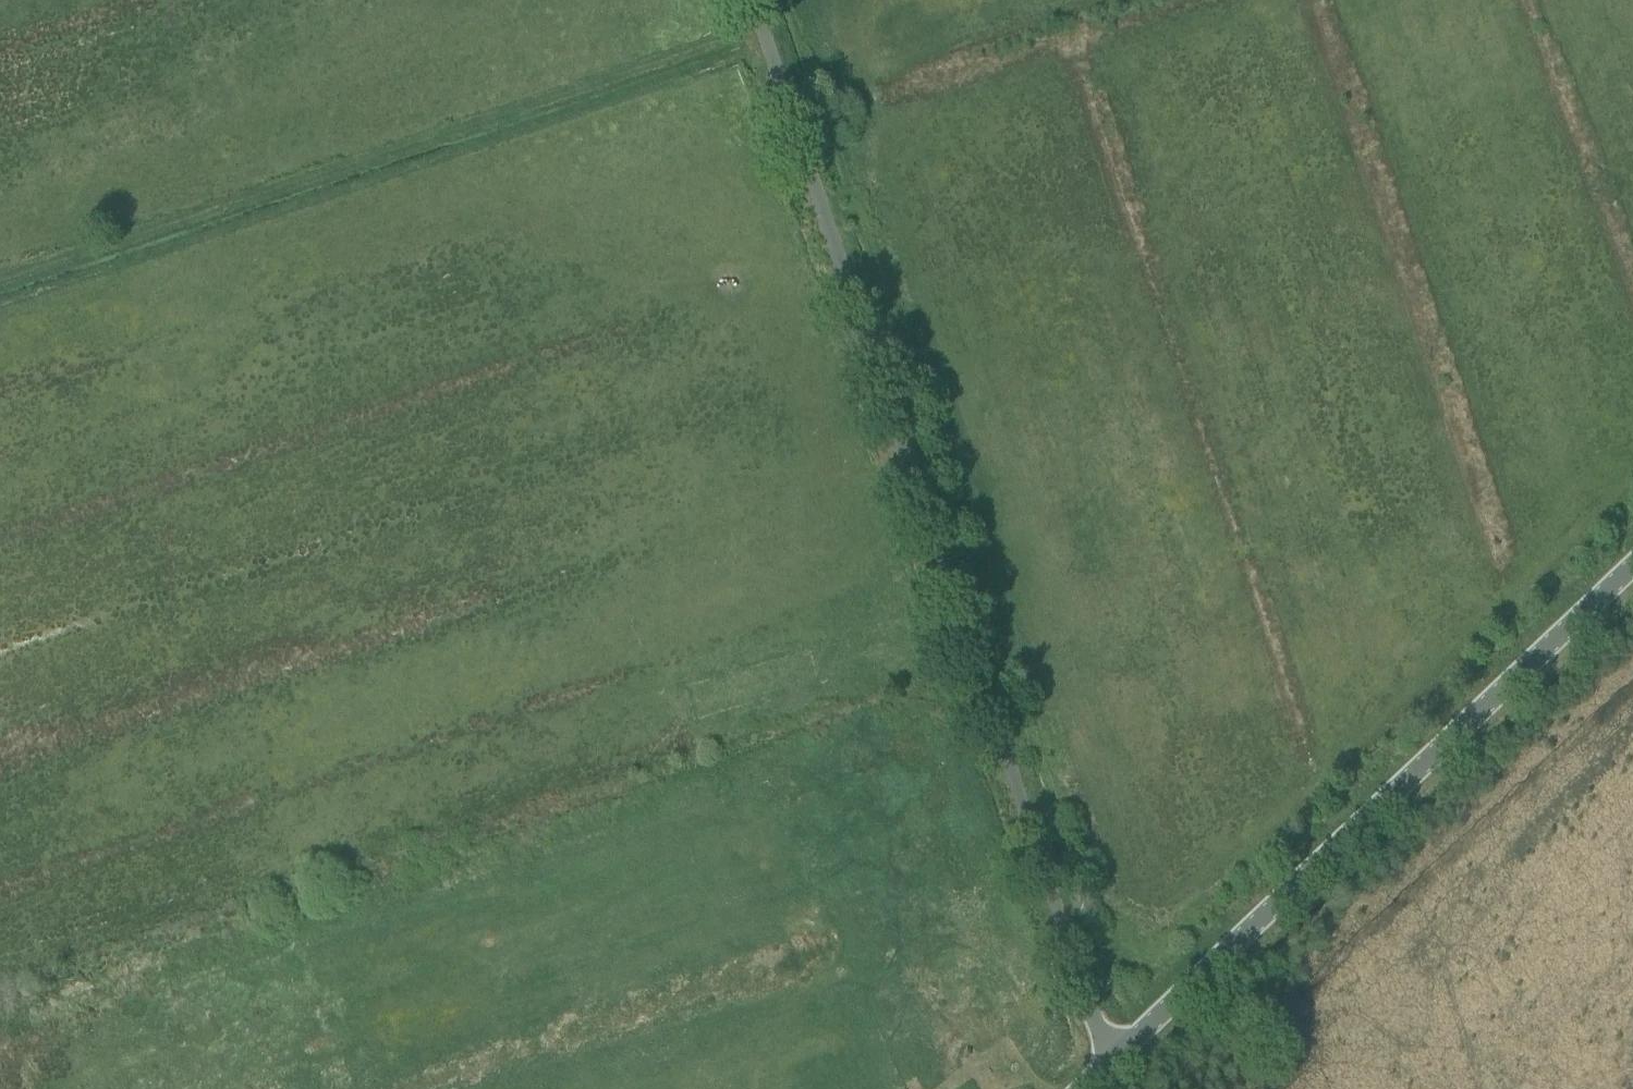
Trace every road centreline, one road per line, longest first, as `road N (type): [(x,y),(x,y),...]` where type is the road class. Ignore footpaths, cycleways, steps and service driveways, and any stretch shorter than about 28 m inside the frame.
road 1 (unclassified): [(1109,1065),(754,0)]
road 2 (tertiary): [(1109,1065),(1632,574)]

